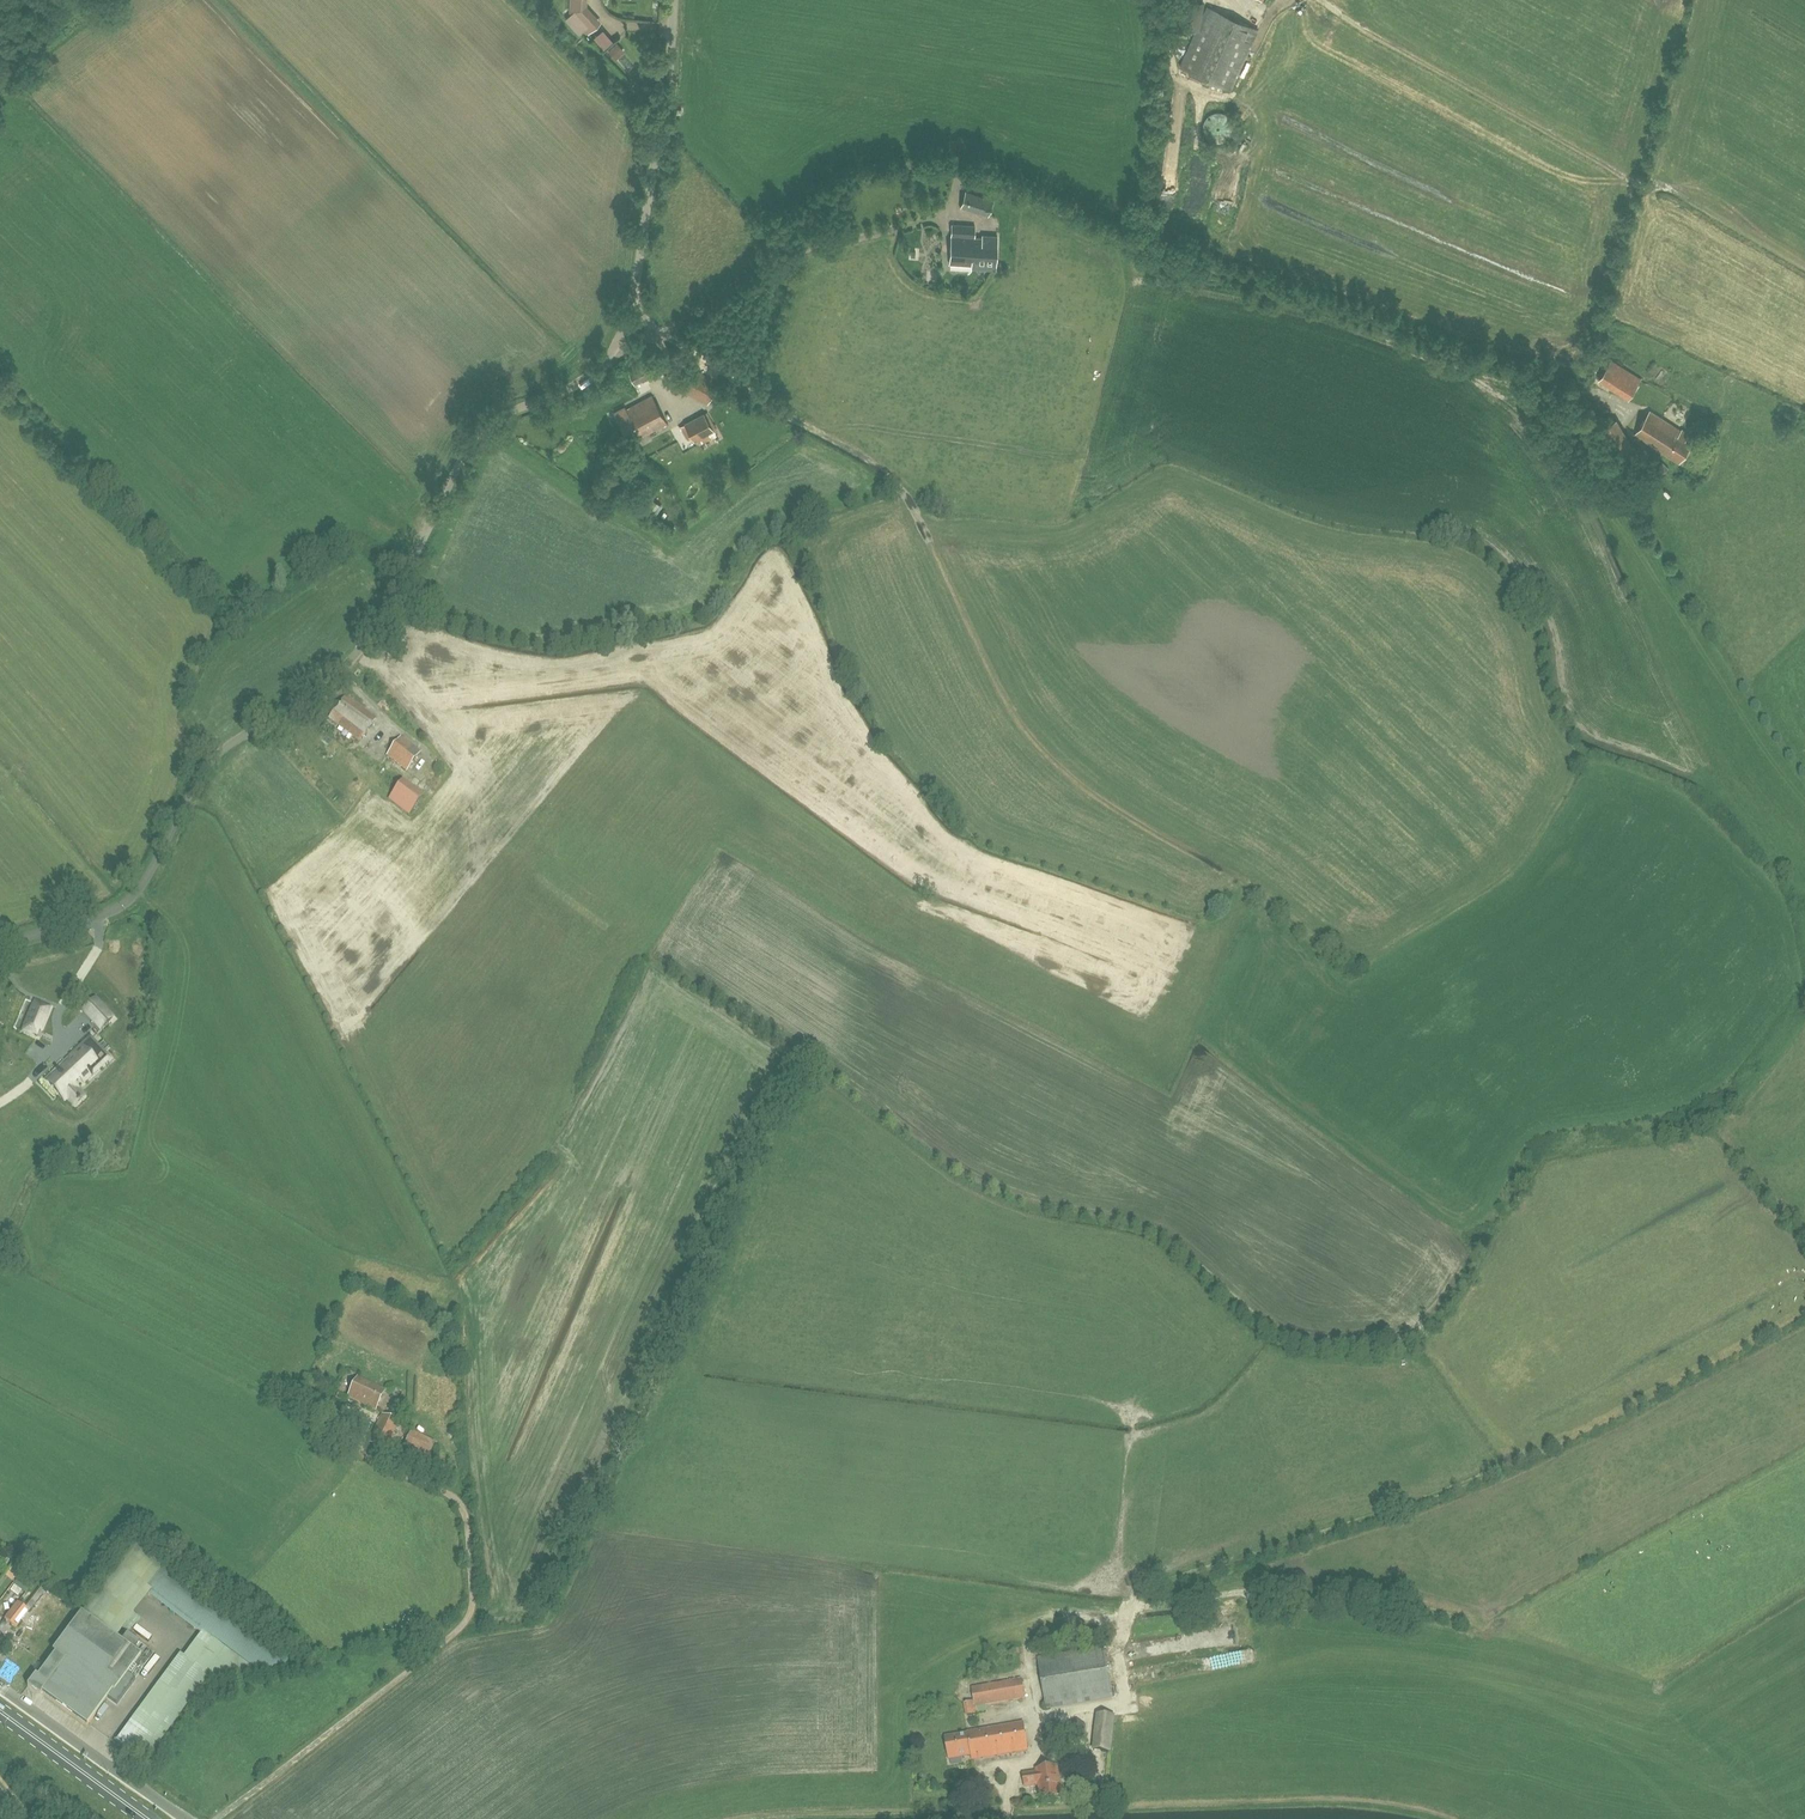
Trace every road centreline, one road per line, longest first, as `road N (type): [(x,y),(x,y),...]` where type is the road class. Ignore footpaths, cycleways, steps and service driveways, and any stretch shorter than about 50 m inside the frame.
road 1 (unclassified): [(0,945),(101,916),(139,893),(220,754),(338,678),(358,653),(484,433),(595,373),(611,355),(635,294),(677,0)]
road 2 (track): [(1130,1602),(1134,1590),(1336,1527),(1515,1458)]
road 3 (track): [(661,334),(894,480)]
road 4 (unclassified): [(181,1818),(0,1687)]
road 5 (primary): [(145,1818),(0,1712)]

